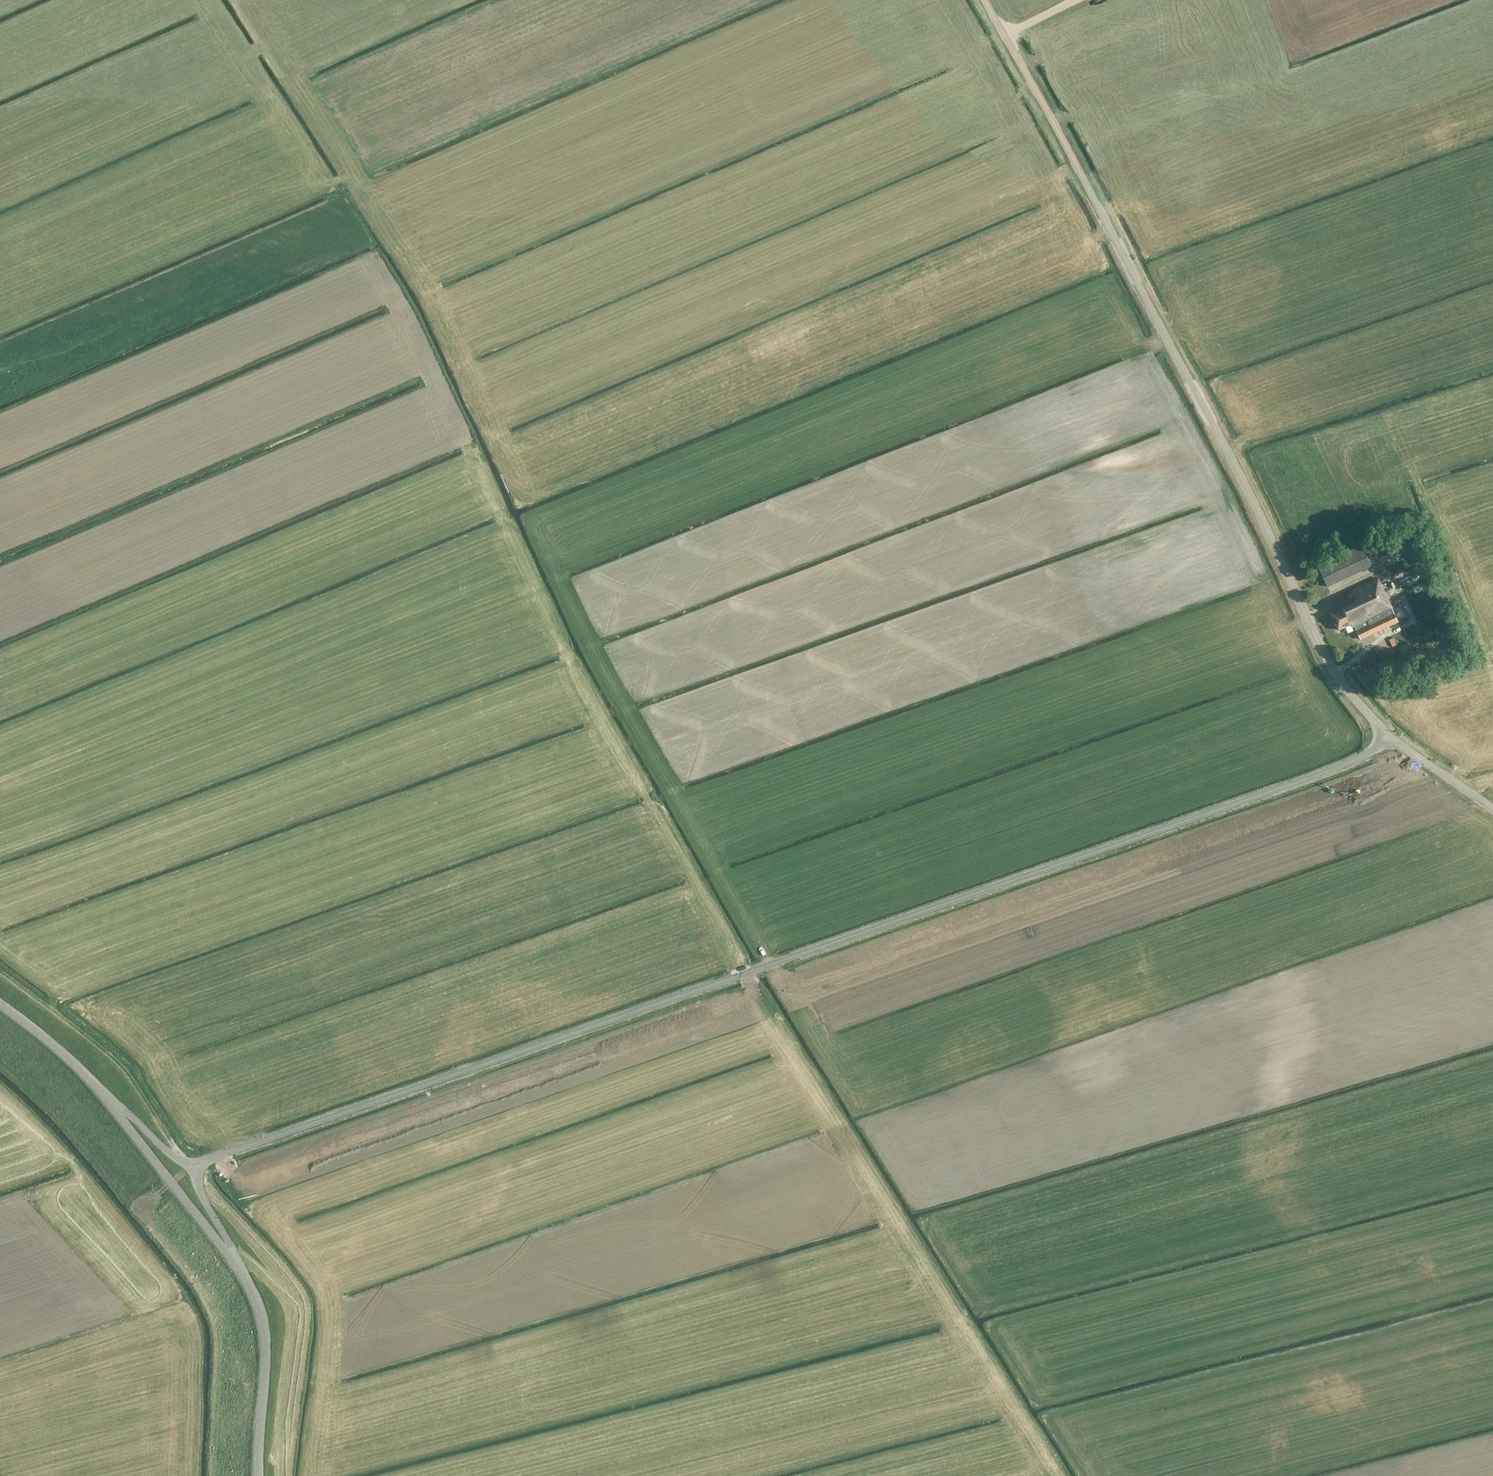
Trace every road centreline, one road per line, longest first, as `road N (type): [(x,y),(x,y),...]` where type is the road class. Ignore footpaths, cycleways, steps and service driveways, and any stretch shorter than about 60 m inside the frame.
road 1 (unclassified): [(193,1168),(1312,777),(1391,738)]
road 2 (unclassified): [(1391,738),(1334,676),(1255,503),(986,0)]
road 3 (tertiary): [(254,1475),(261,1336),(231,1263)]
road 4 (tertiary): [(231,1263),(107,1101)]
road 5 (tertiary): [(107,1101),(0,1004)]
road 6 (unclassified): [(1492,811),(1391,738)]

